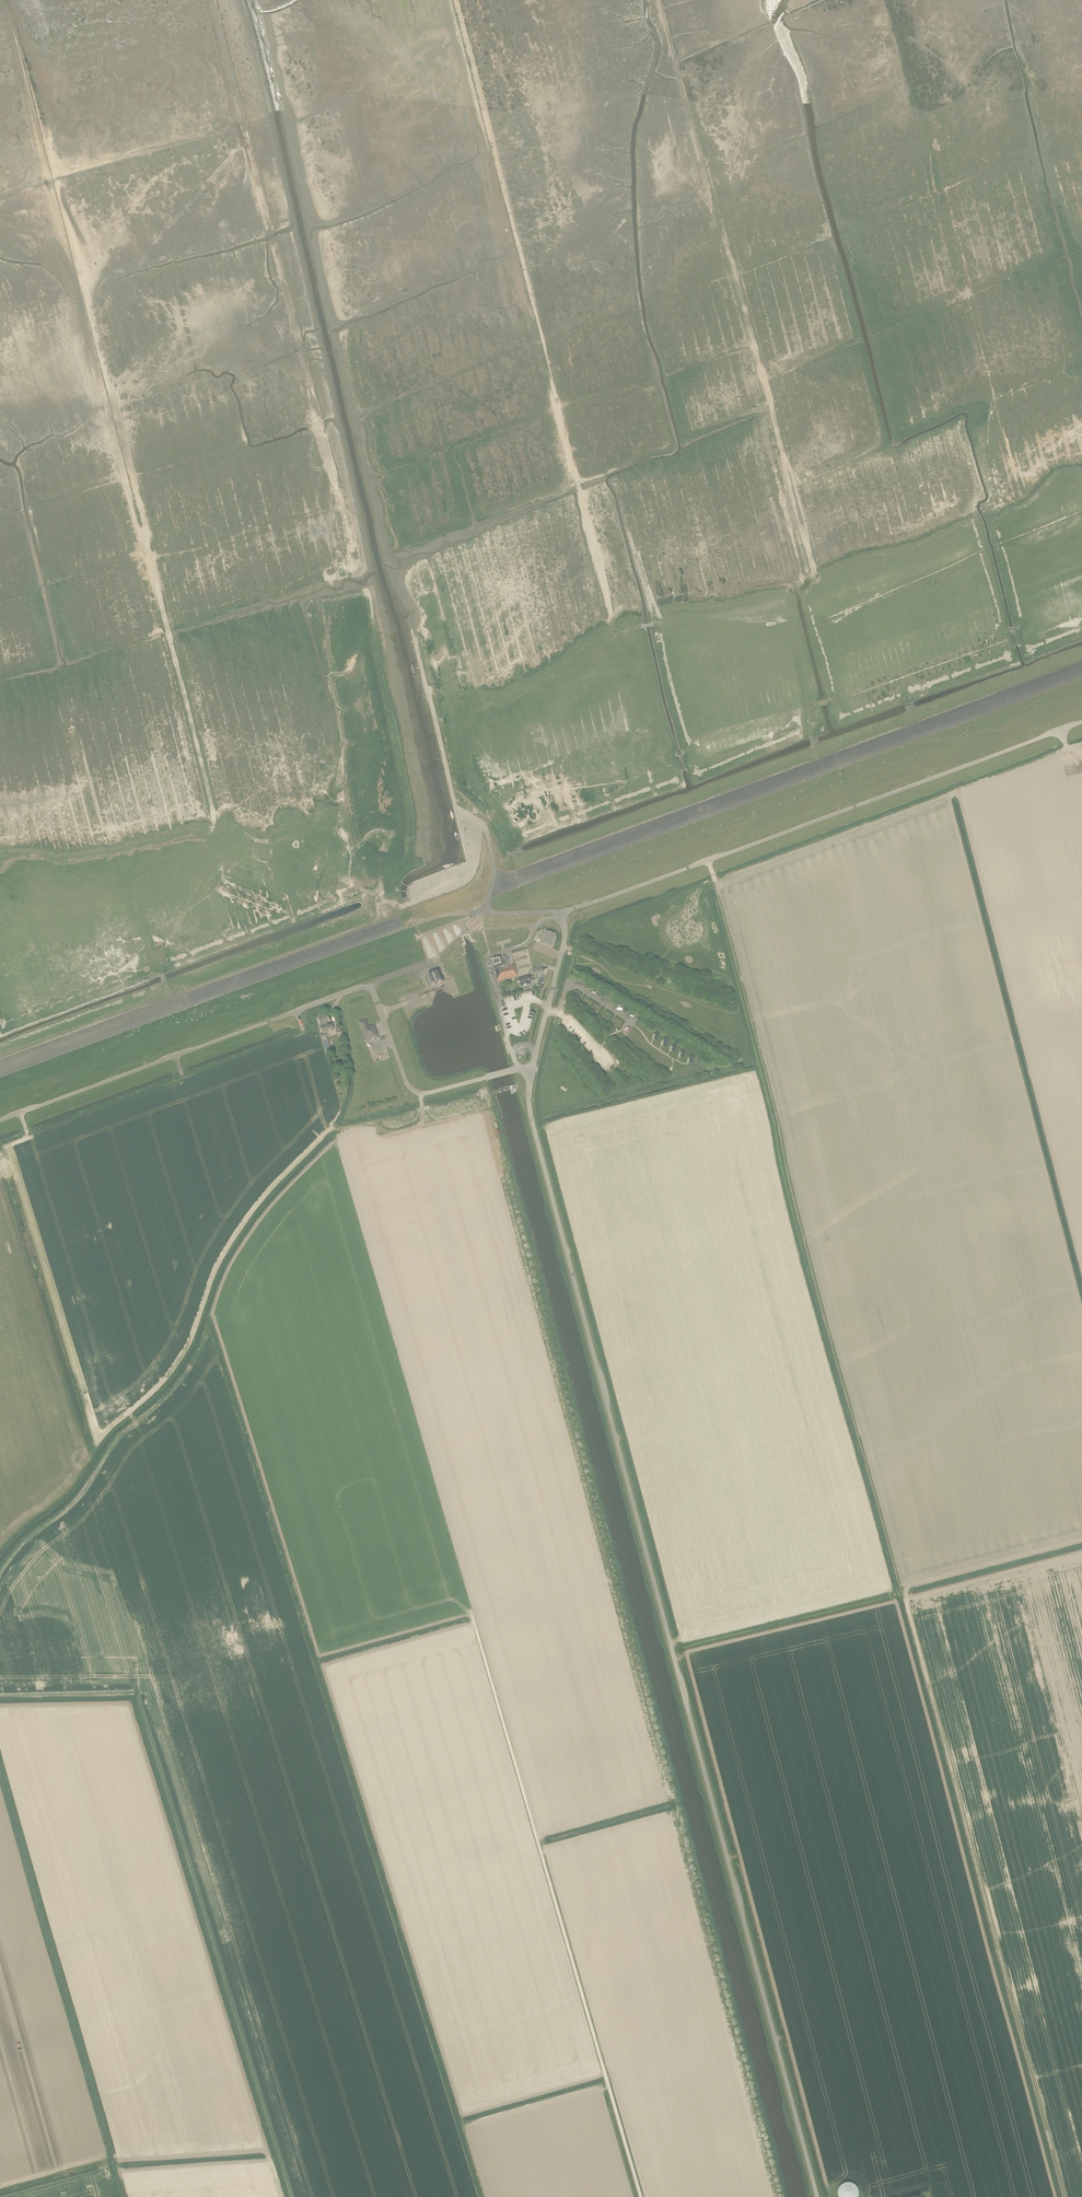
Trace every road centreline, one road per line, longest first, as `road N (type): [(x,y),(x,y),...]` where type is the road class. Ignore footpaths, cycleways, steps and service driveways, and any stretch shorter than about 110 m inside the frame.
road 1 (unclassified): [(816,2196),(533,1131),(529,1087),(546,1011)]
road 2 (track): [(1065,2196),(904,1596)]
road 3 (track): [(0,1076),(404,927)]
road 4 (track): [(918,738),(1060,730),(1081,713)]
road 5 (track): [(20,1112),(146,1021)]
road 6 (track): [(708,861),(830,769)]
road 7 (track): [(344,993),(200,1002)]
road 8 (track): [(603,2067),(641,2196)]

